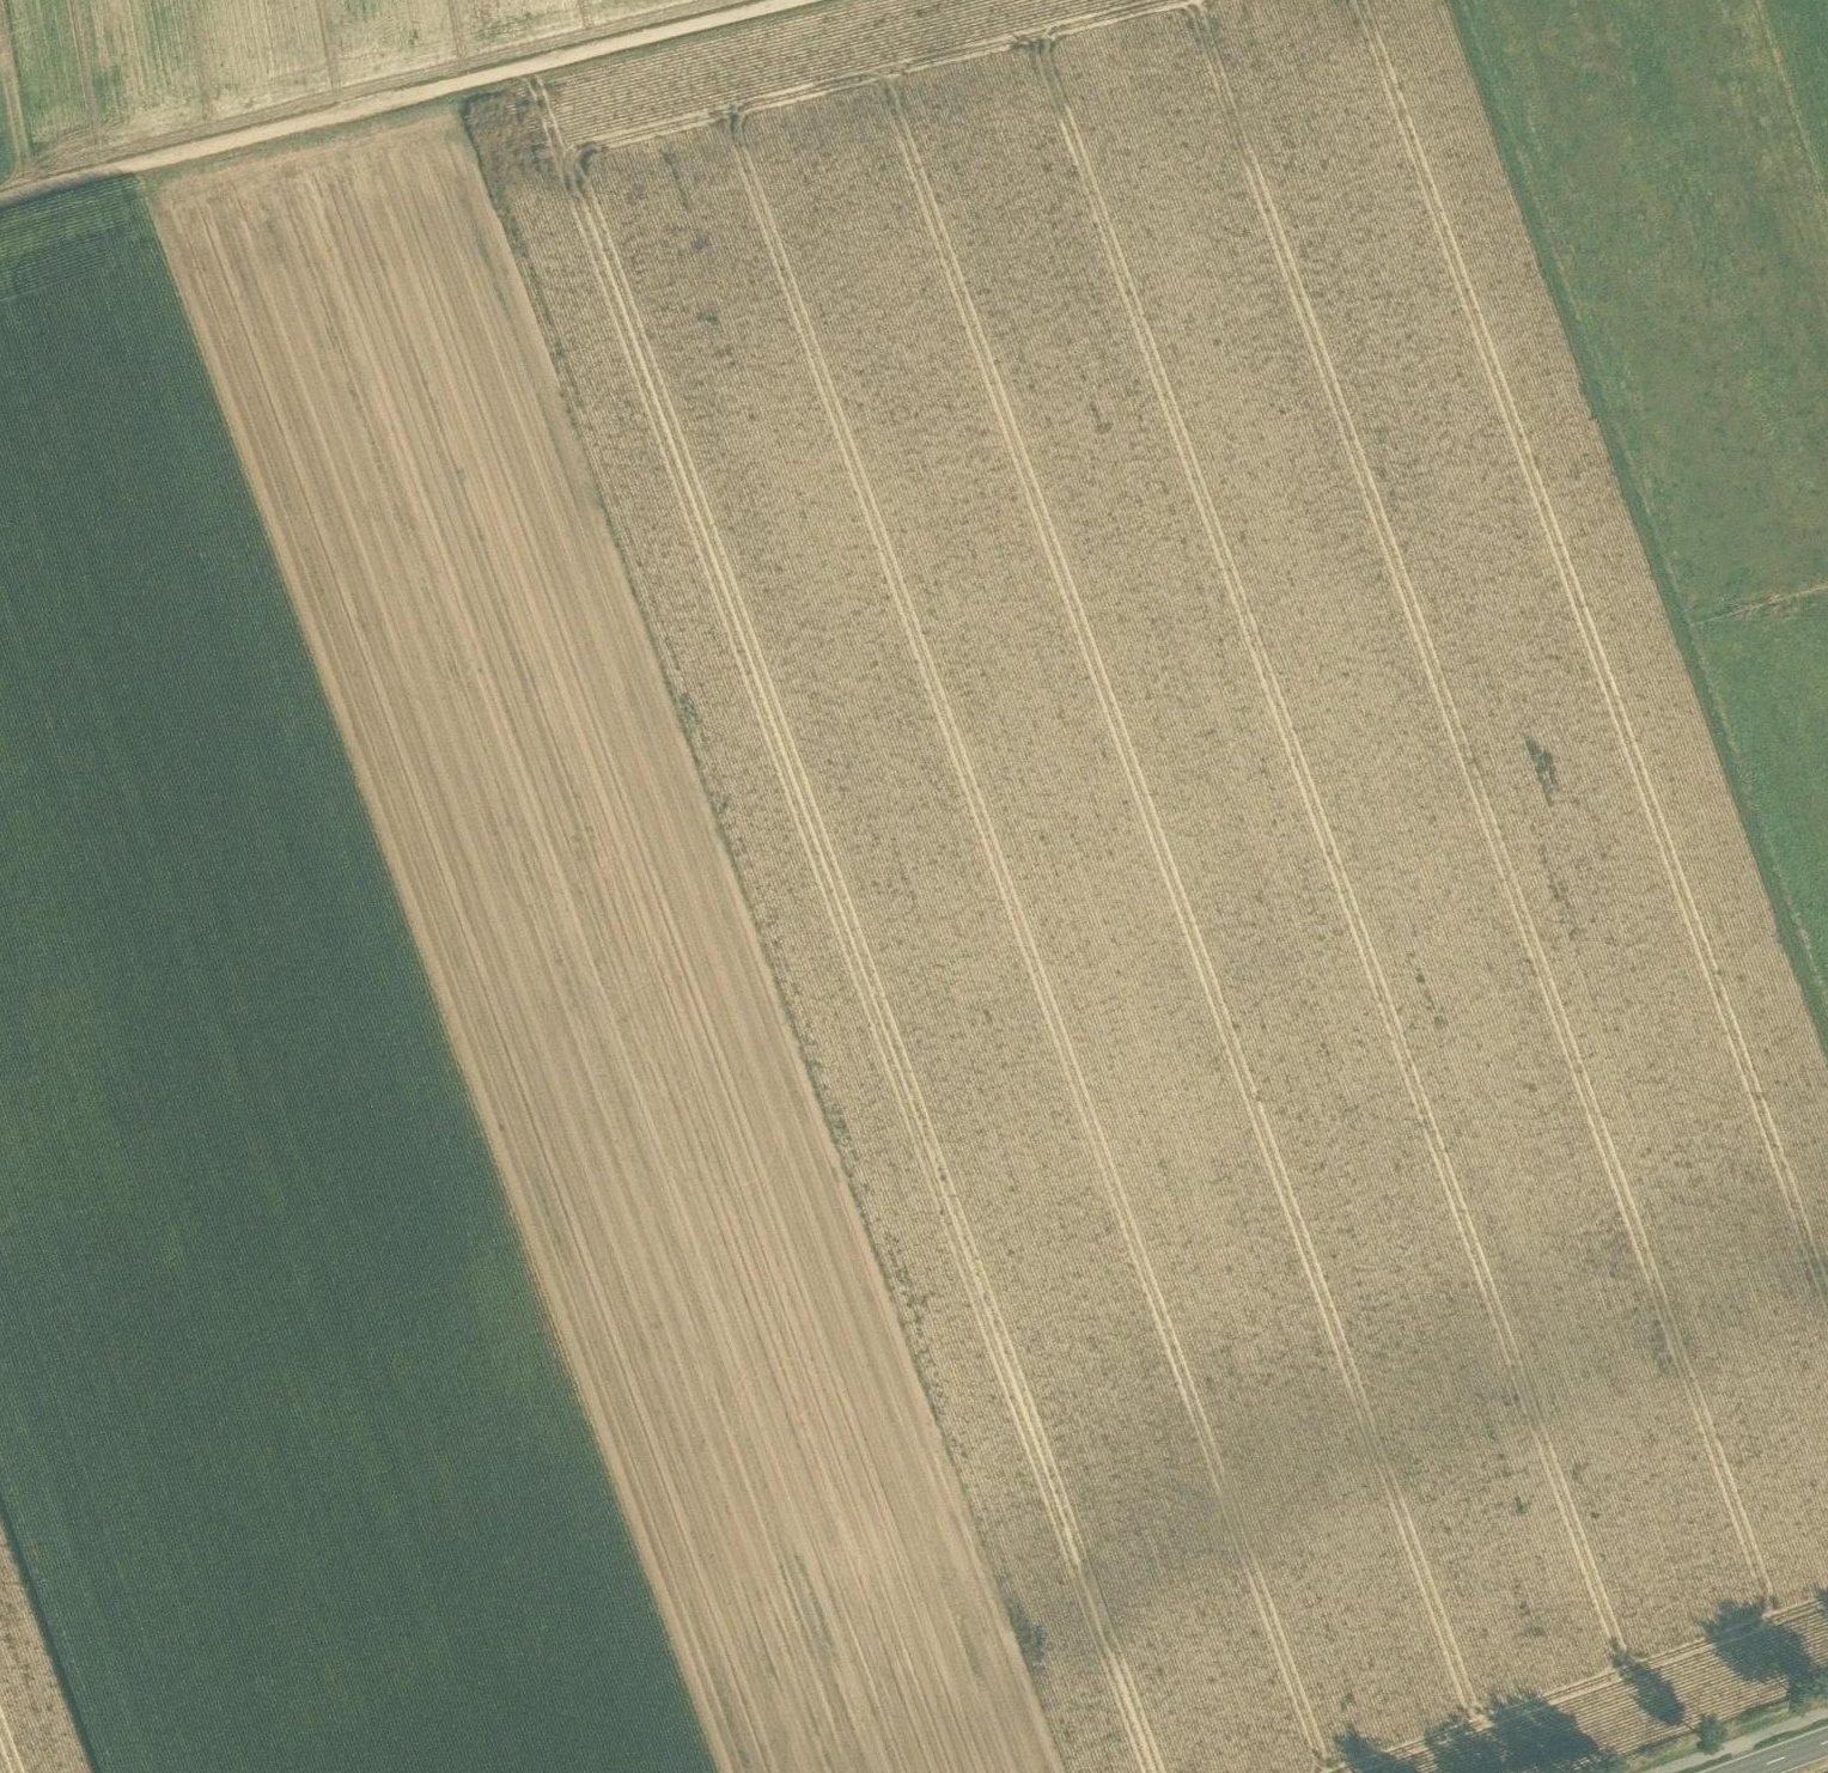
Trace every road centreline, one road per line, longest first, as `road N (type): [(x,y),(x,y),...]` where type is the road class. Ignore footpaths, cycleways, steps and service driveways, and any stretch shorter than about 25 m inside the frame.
road 1 (track): [(0,201),(797,0)]

